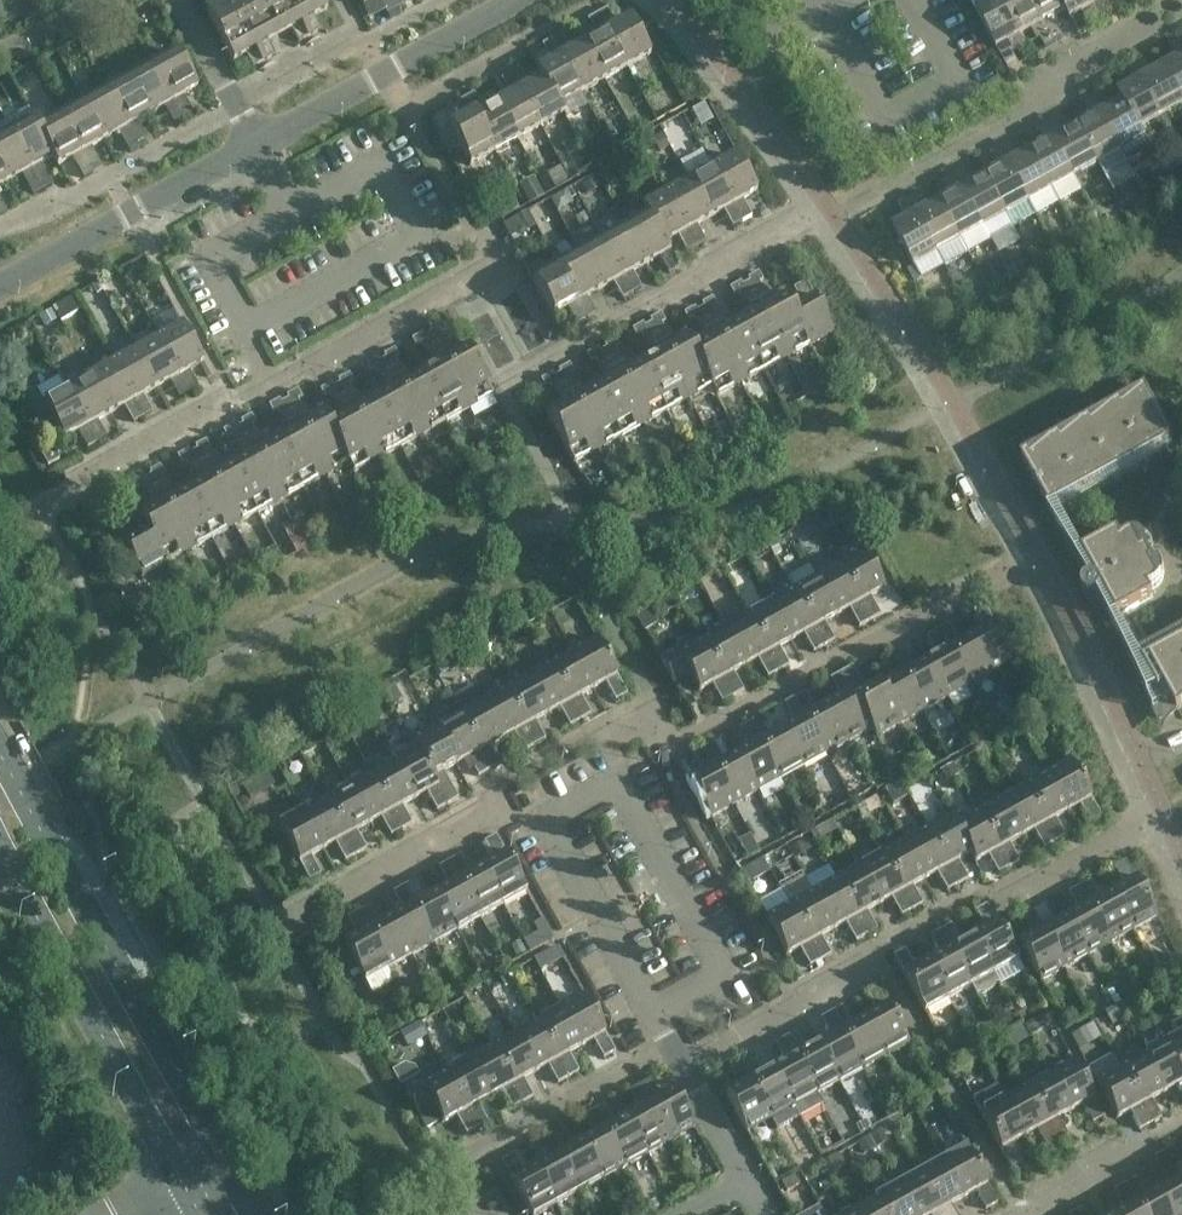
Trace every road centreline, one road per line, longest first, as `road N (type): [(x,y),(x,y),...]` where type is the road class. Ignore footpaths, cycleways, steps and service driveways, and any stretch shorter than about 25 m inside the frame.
road 1 (tertiary): [(232,1159),(0,740)]
road 2 (tertiary): [(0,864),(177,1188)]
road 3 (residential): [(256,144),(513,0)]
road 4 (residential): [(0,286),(256,144)]
road 5 (residential): [(747,1176),(654,1014)]
road 6 (residential): [(256,144),(177,0)]
road 7 (residential): [(727,0),(768,36),(848,0)]

